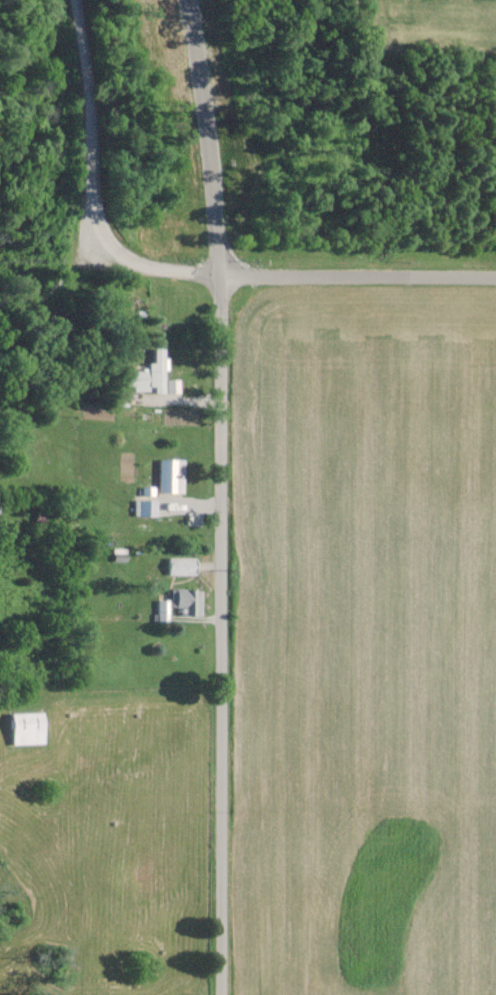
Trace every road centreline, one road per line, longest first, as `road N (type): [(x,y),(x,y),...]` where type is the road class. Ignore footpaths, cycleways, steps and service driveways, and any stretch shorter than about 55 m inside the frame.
road 1 (residential): [(224,994),(218,273)]
road 2 (residential): [(218,273),(100,243),(79,0)]
road 3 (residential): [(218,273),(495,276)]
road 4 (residential): [(51,712),(189,617),(189,591),(221,570)]

